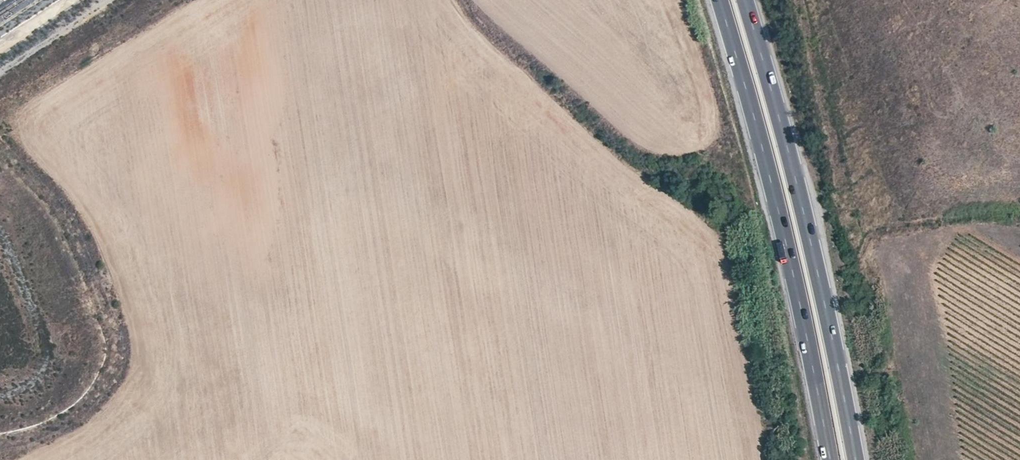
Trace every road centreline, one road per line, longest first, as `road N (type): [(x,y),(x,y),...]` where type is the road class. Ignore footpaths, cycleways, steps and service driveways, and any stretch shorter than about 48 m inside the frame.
road 1 (trunk): [(722,0),(775,176),(833,459)]
road 2 (trunk): [(858,459),(794,166),(748,0)]

